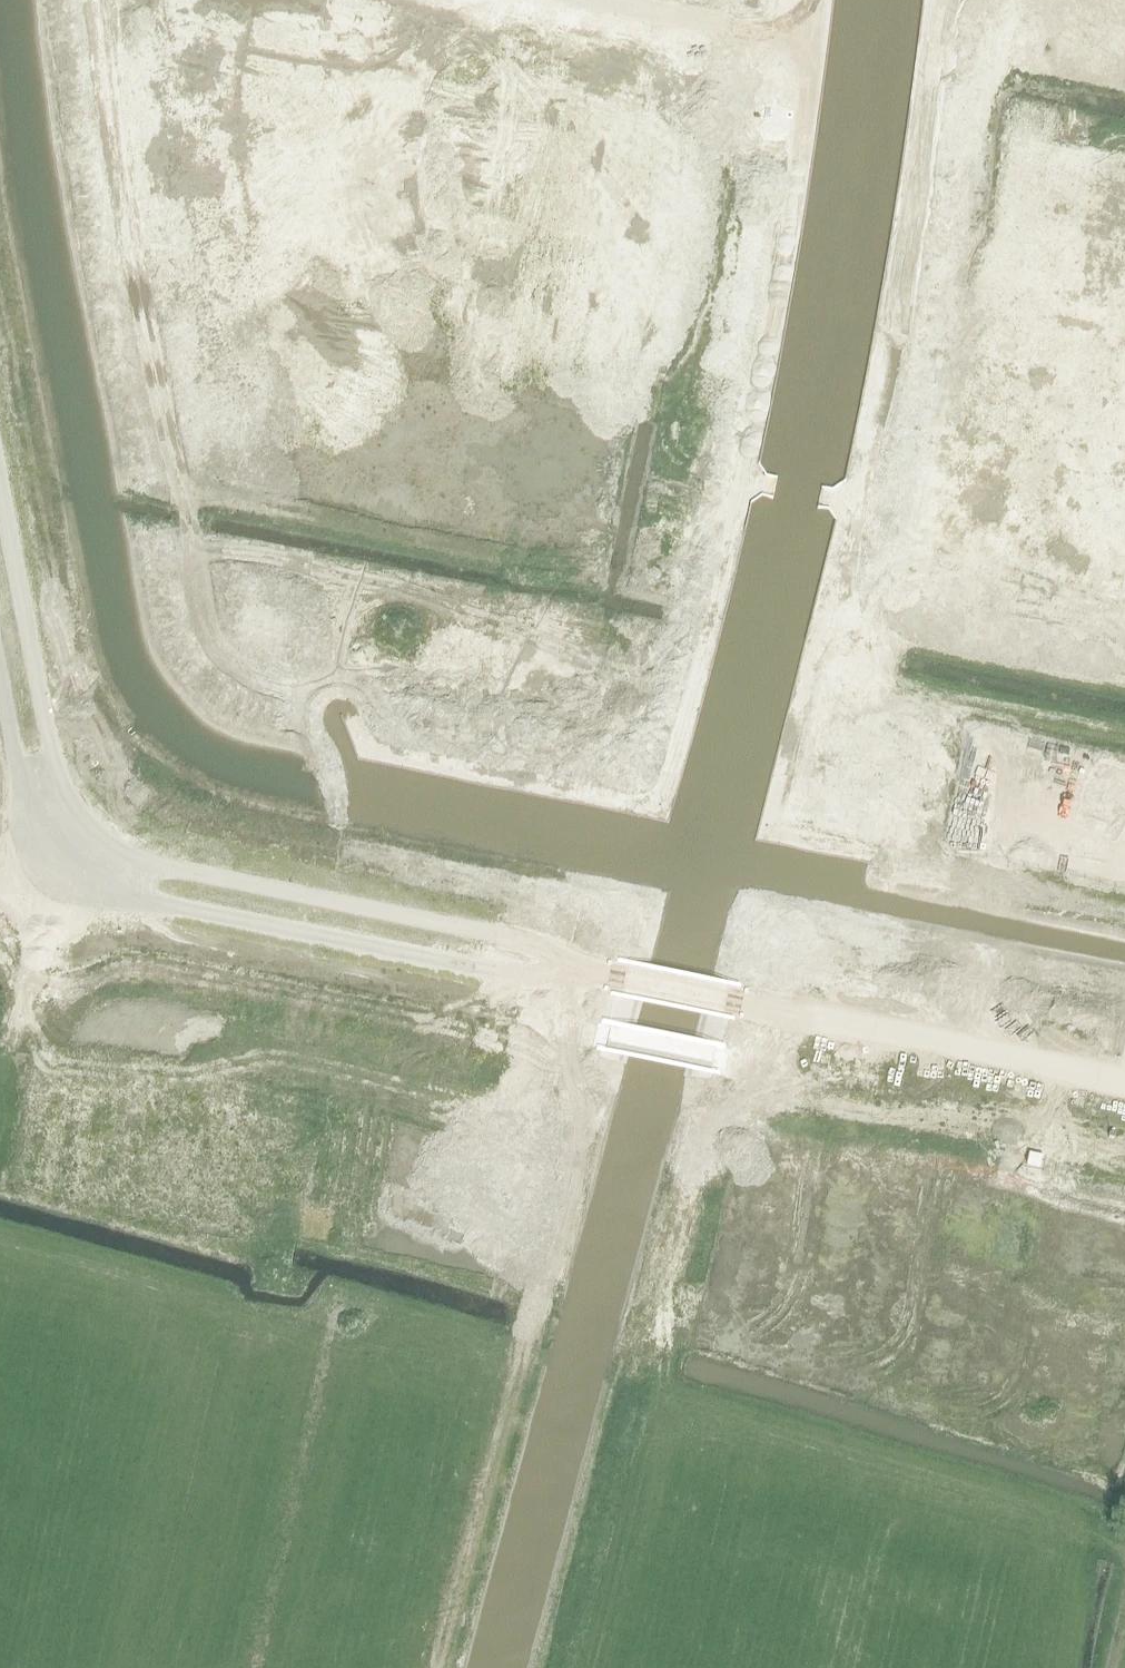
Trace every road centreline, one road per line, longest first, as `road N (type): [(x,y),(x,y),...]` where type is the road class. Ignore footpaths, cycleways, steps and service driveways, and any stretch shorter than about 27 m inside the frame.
road 1 (residential): [(943,0),(858,509),(811,705),(821,882),(801,1015)]
road 2 (tertiary): [(613,977),(503,938),(173,870),(104,838),(59,778),(0,478)]
road 3 (tertiary): [(0,672),(31,839),(79,880),(185,910),(495,972),(571,981),(613,977)]
road 4 (tertiary): [(1124,1082),(801,1015)]
road 5 (track): [(806,40),(606,0)]
road 6 (tertiary): [(801,1015),(613,977)]
road 7 (tertiary): [(723,1055),(599,1030)]

